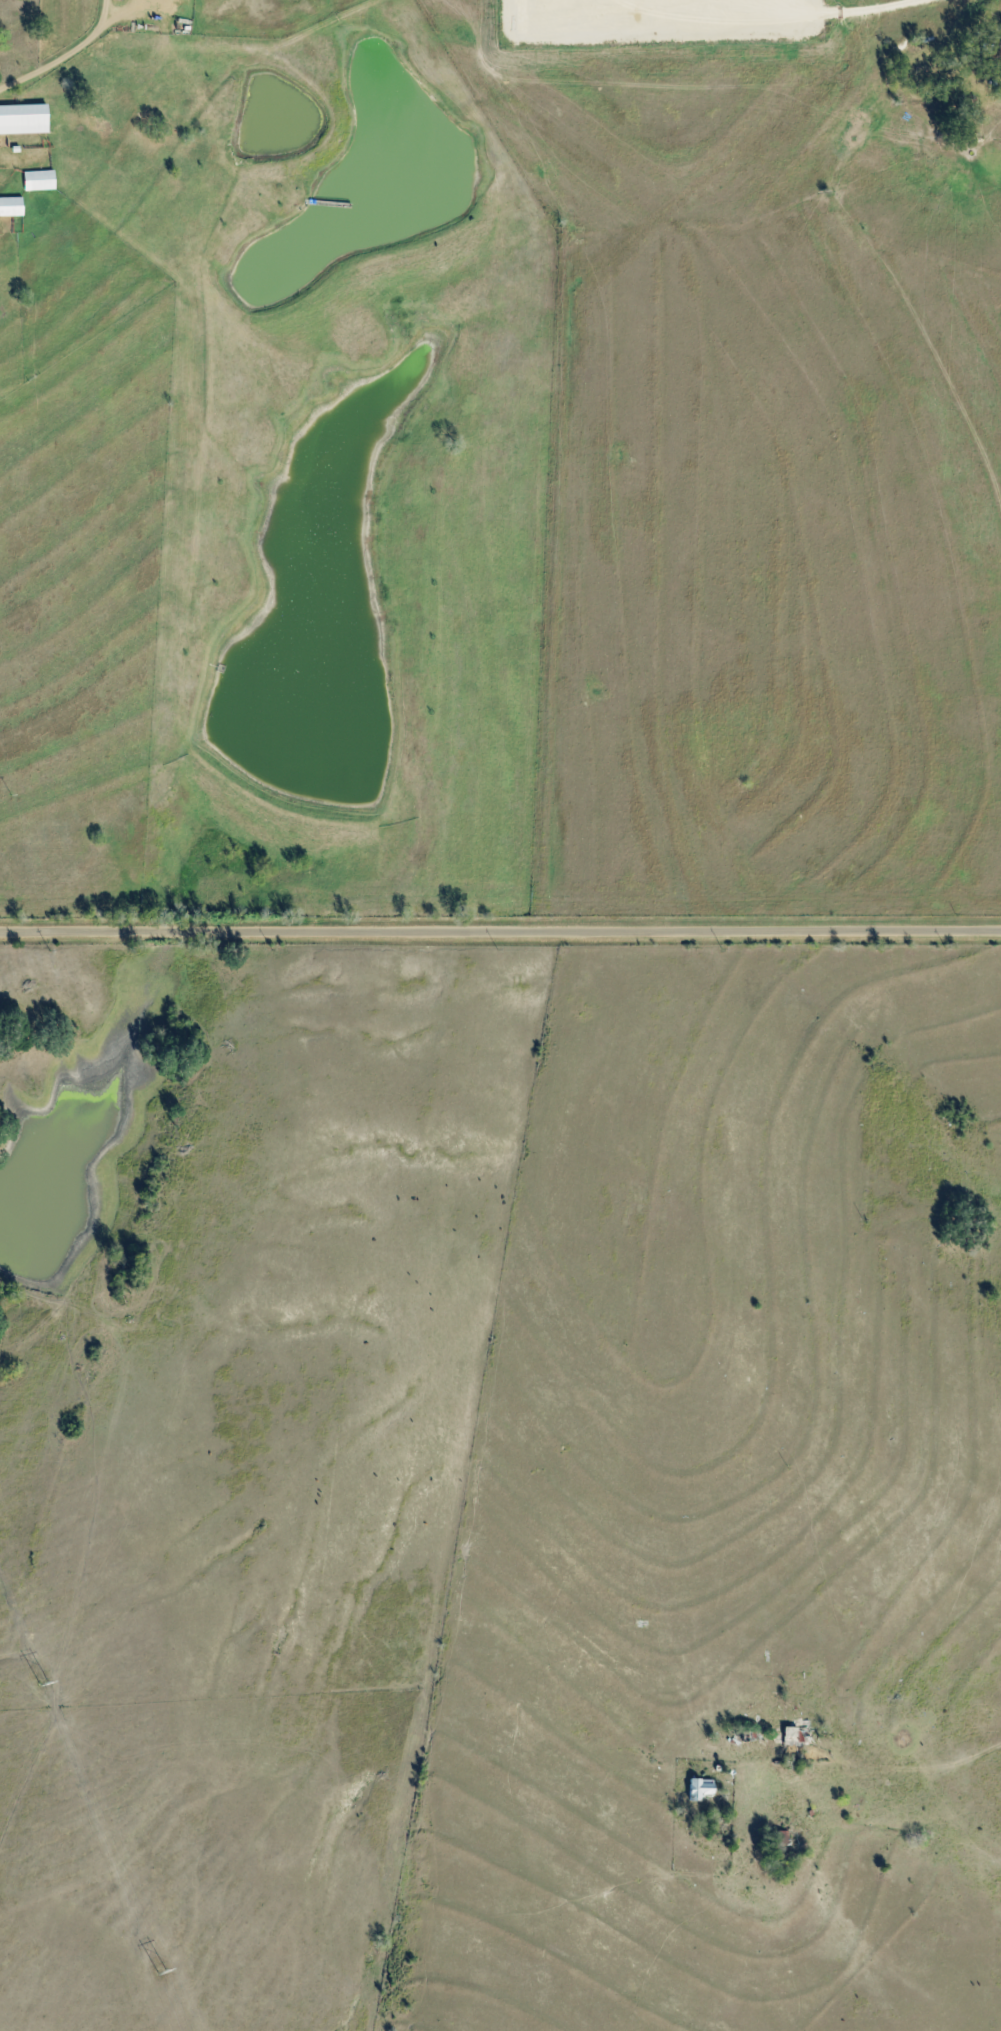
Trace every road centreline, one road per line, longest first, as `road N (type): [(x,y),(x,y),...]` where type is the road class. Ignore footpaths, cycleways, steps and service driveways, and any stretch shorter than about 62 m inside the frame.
road 1 (residential): [(0,927),(1000,925)]
road 2 (residential): [(1000,1737),(895,1778),(791,1774)]

